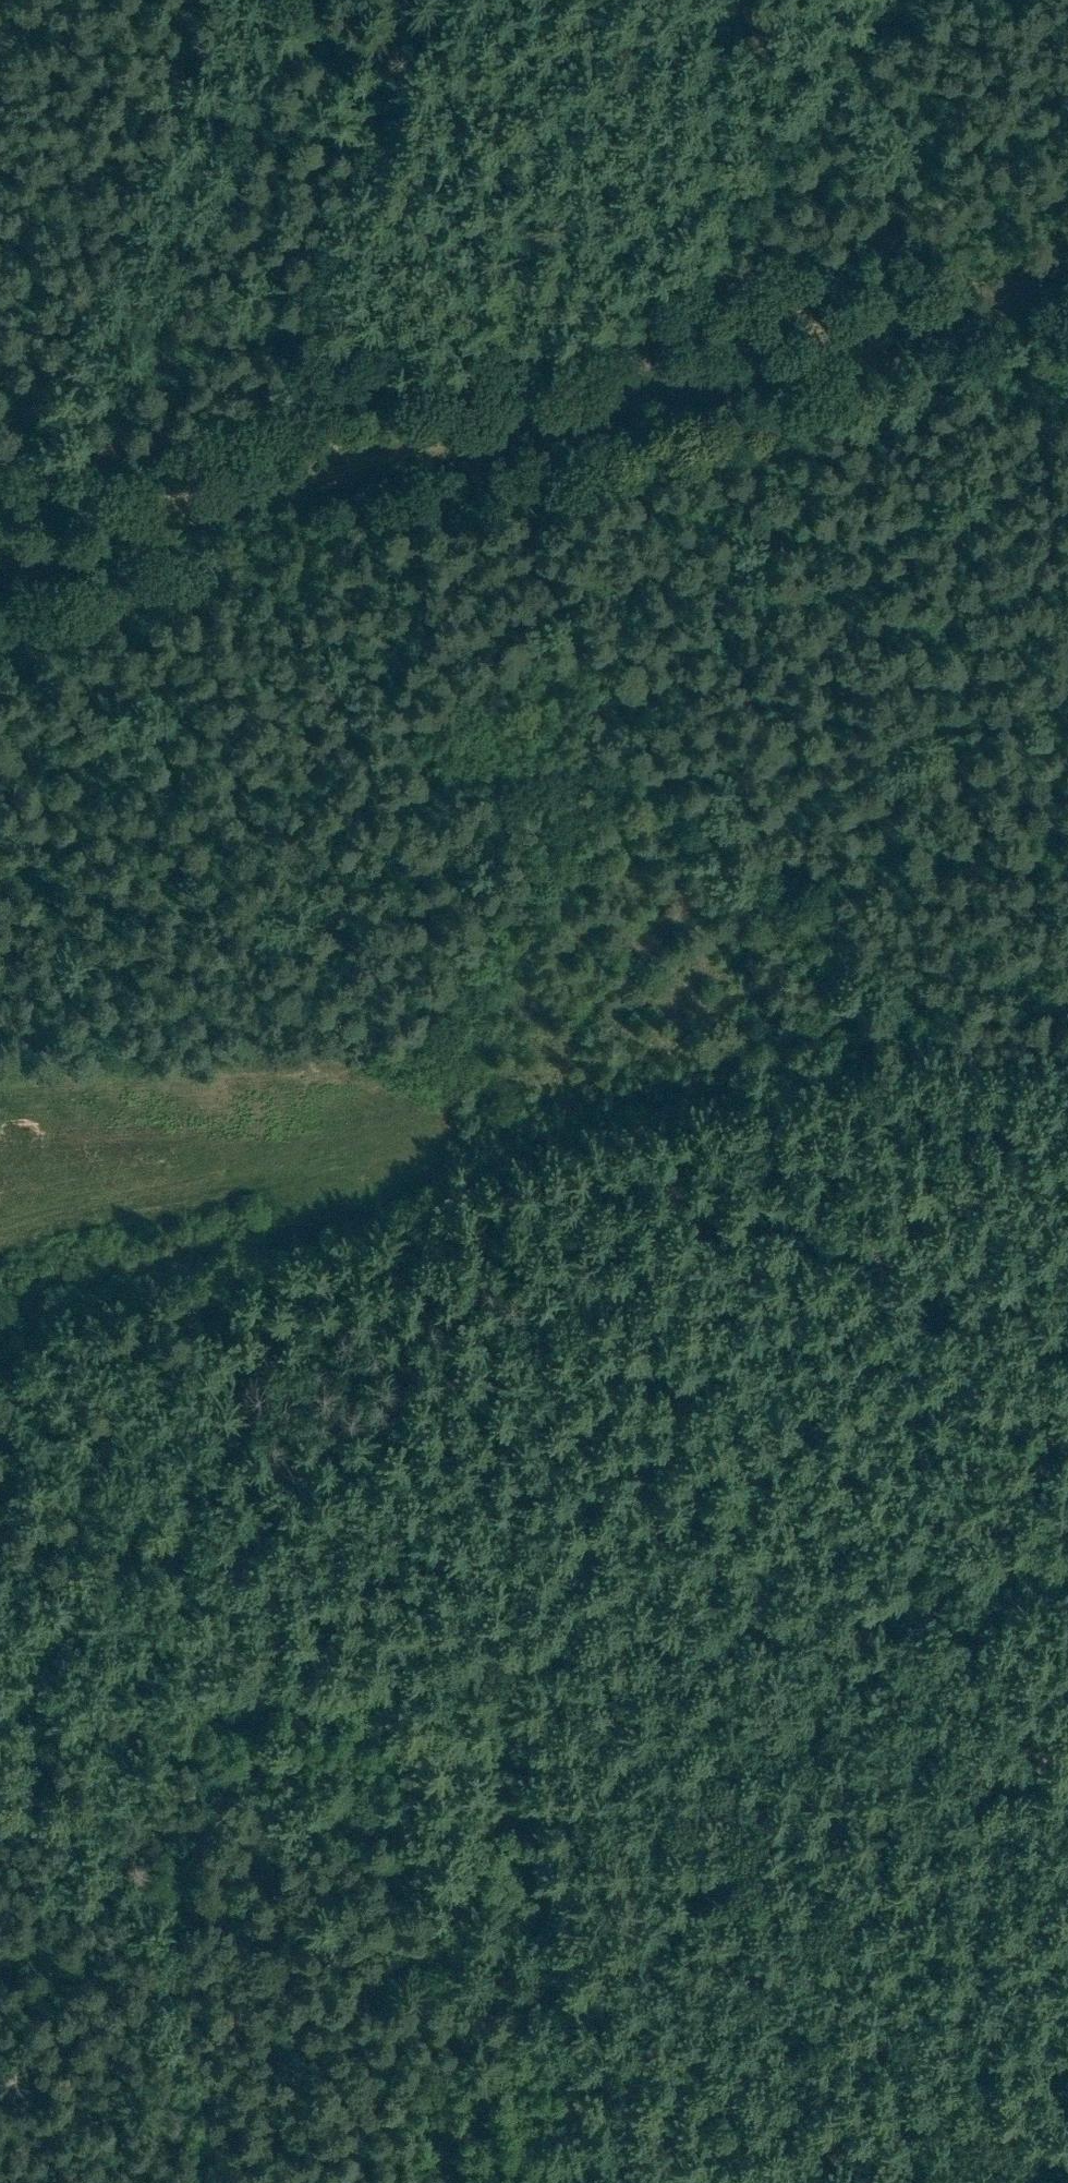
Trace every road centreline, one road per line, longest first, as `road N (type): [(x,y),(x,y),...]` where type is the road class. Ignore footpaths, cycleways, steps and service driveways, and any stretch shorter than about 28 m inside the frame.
road 1 (track): [(1067,284),(0,560)]
road 2 (track): [(0,1387),(1067,1214)]

